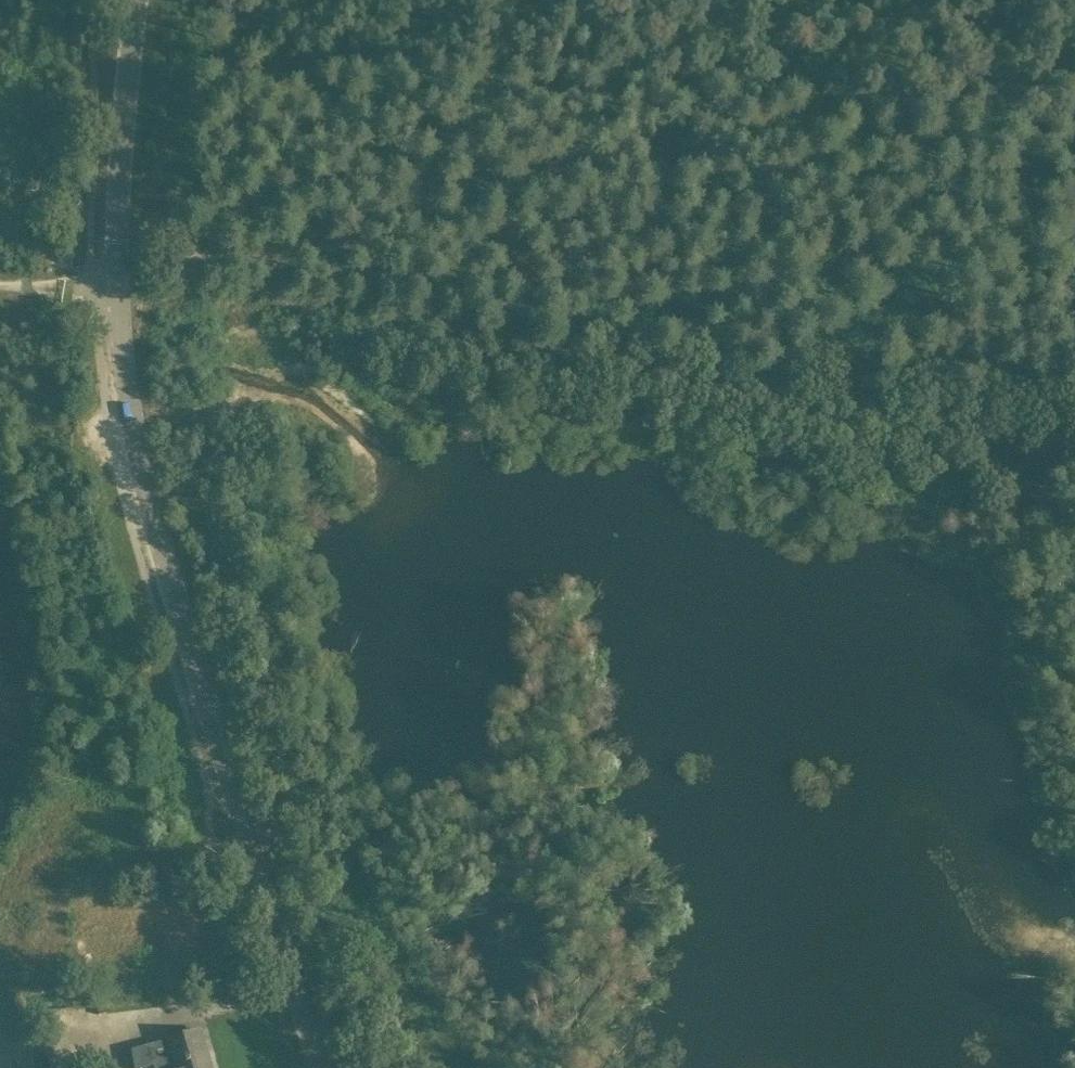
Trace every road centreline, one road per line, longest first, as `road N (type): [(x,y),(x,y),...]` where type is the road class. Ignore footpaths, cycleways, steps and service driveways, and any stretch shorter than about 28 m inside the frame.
road 1 (tertiary): [(319,1067),(167,562),(127,381),(118,213),(137,0)]

